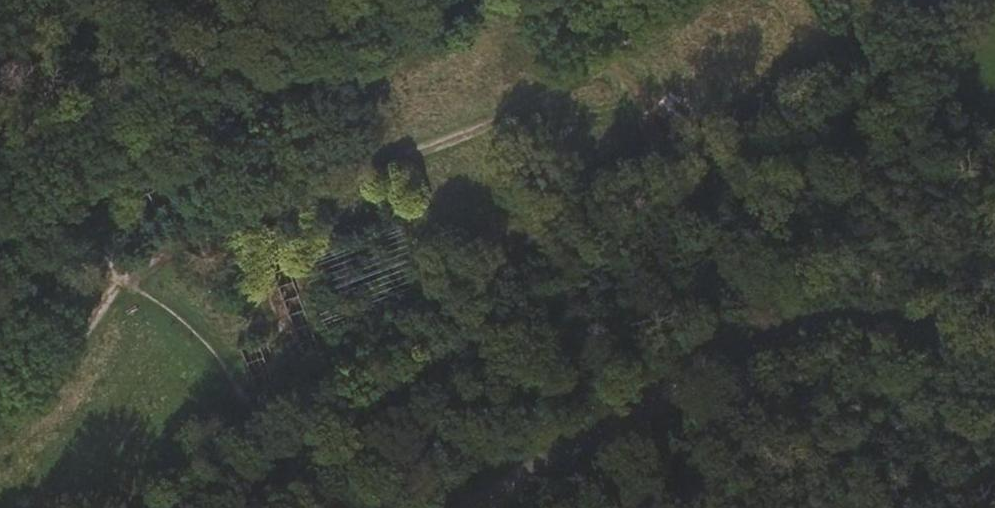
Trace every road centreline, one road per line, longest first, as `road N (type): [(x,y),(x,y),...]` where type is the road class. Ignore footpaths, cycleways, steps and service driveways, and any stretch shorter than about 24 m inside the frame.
road 1 (track): [(0,449),(43,416),(142,284),(501,124),(686,0)]
road 2 (track): [(994,369),(876,326),(829,327),(707,372),(549,454),(472,507)]
road 3 (track): [(0,158),(142,284)]

